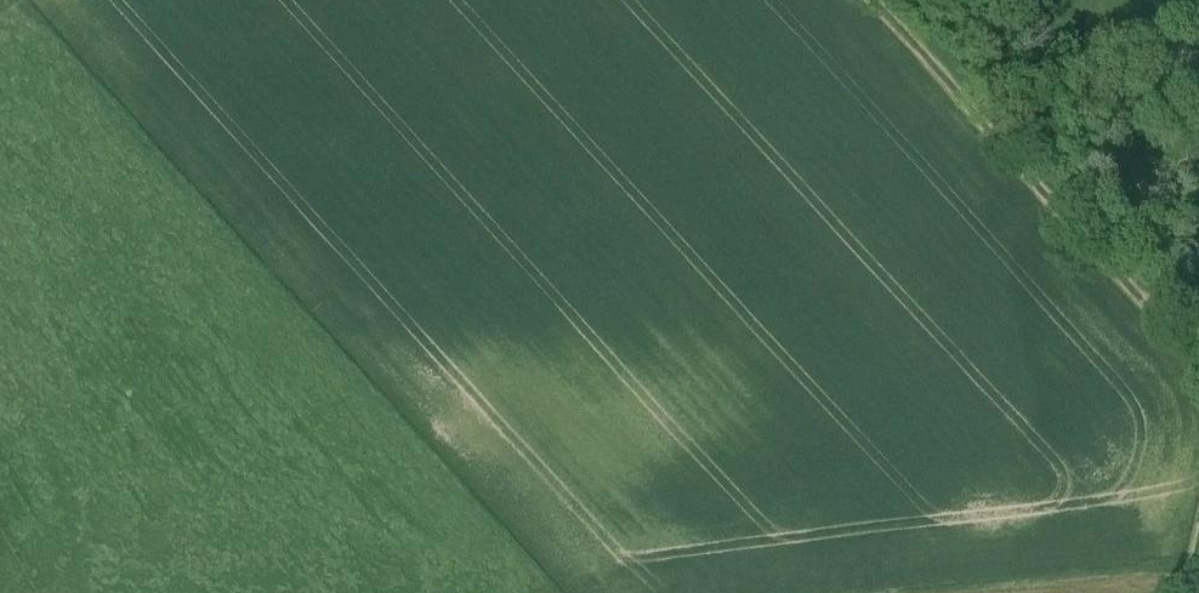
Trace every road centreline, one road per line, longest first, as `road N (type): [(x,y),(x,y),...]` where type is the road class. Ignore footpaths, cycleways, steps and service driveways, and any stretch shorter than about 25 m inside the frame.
road 1 (track): [(866,0),(1198,368)]

